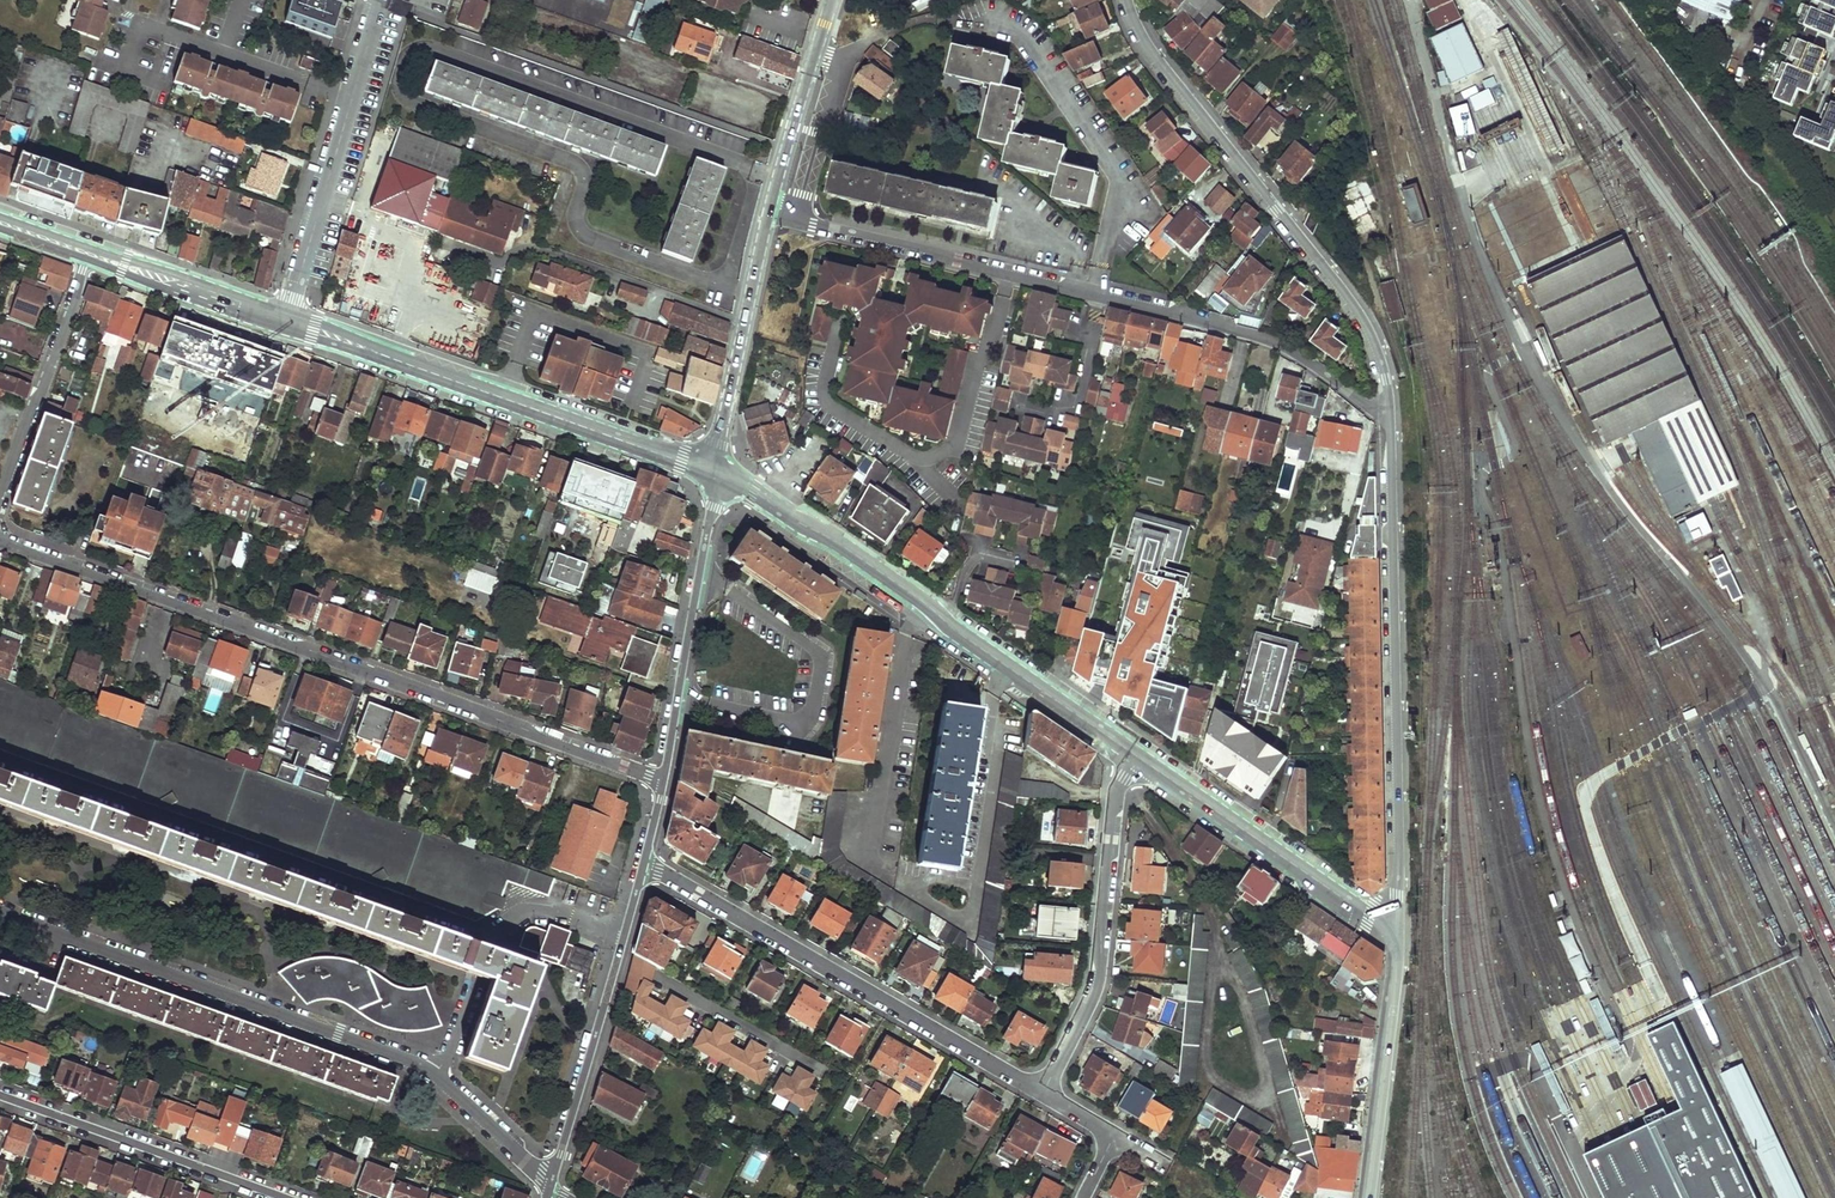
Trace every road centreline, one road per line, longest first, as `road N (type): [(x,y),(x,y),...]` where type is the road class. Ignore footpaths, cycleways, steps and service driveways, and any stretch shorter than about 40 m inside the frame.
road 1 (residential): [(0,538),(663,781)]
road 2 (residential): [(0,759),(491,934),(546,909),(625,936)]
road 3 (residential): [(769,212),(1216,324),(1285,346),(1369,407),(1390,410)]
road 4 (residential): [(550,1187),(425,1068),(0,914)]
road 5 (tertiary): [(1395,926),(1390,410)]
road 6 (secondary): [(715,475),(755,493),(1139,758)]
road 7 (tertiary): [(1390,410),(1377,350),(1357,309),(1169,74),(1126,0)]
road 8 (secondary): [(285,320),(715,475)]
road 9 (residential): [(1038,1092),(644,866)]
road 10 (residential): [(1038,1092),(1092,984),(1116,798),(1139,758)]
road 11 (tertiary): [(715,475),(663,781)]
road 12 (secondary): [(1139,758),(1395,926)]
road 13 (residential): [(0,1095),(286,1197)]
road 14 (tertiary): [(1395,926),(1367,1197)]
road 15 (tertiary): [(769,212),(715,475)]
road 16 (residential): [(91,257),(0,506)]
road 17 (tertiary): [(625,936),(550,1187)]
road 18 (residential): [(354,100),(123,20)]
road 19 (unclassified): [(354,100),(285,320)]
road 20 (tertiary): [(833,0),(769,212)]
road 21 (secondary): [(91,257),(285,320)]

